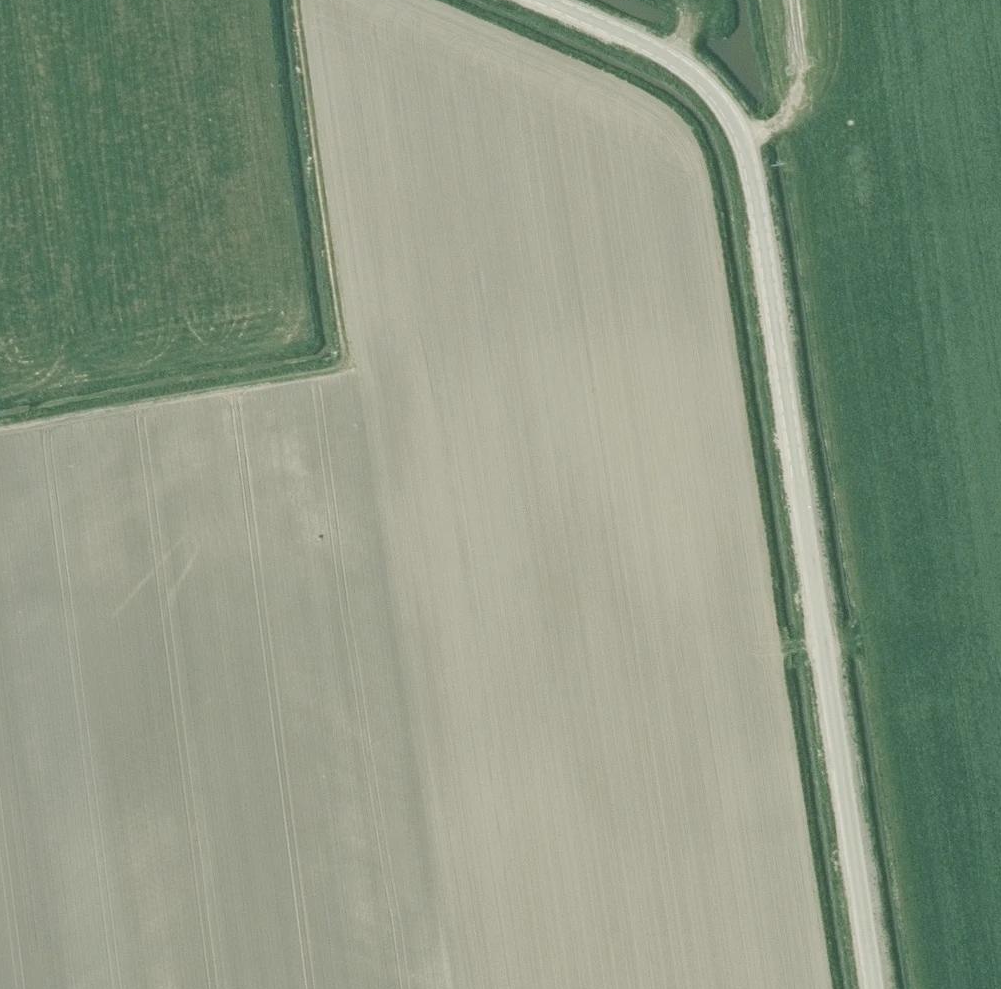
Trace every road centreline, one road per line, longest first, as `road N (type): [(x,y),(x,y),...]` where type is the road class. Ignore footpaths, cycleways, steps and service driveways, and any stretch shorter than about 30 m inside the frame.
road 1 (unclassified): [(528,0),(693,74),(749,164),(773,381),(875,988)]

